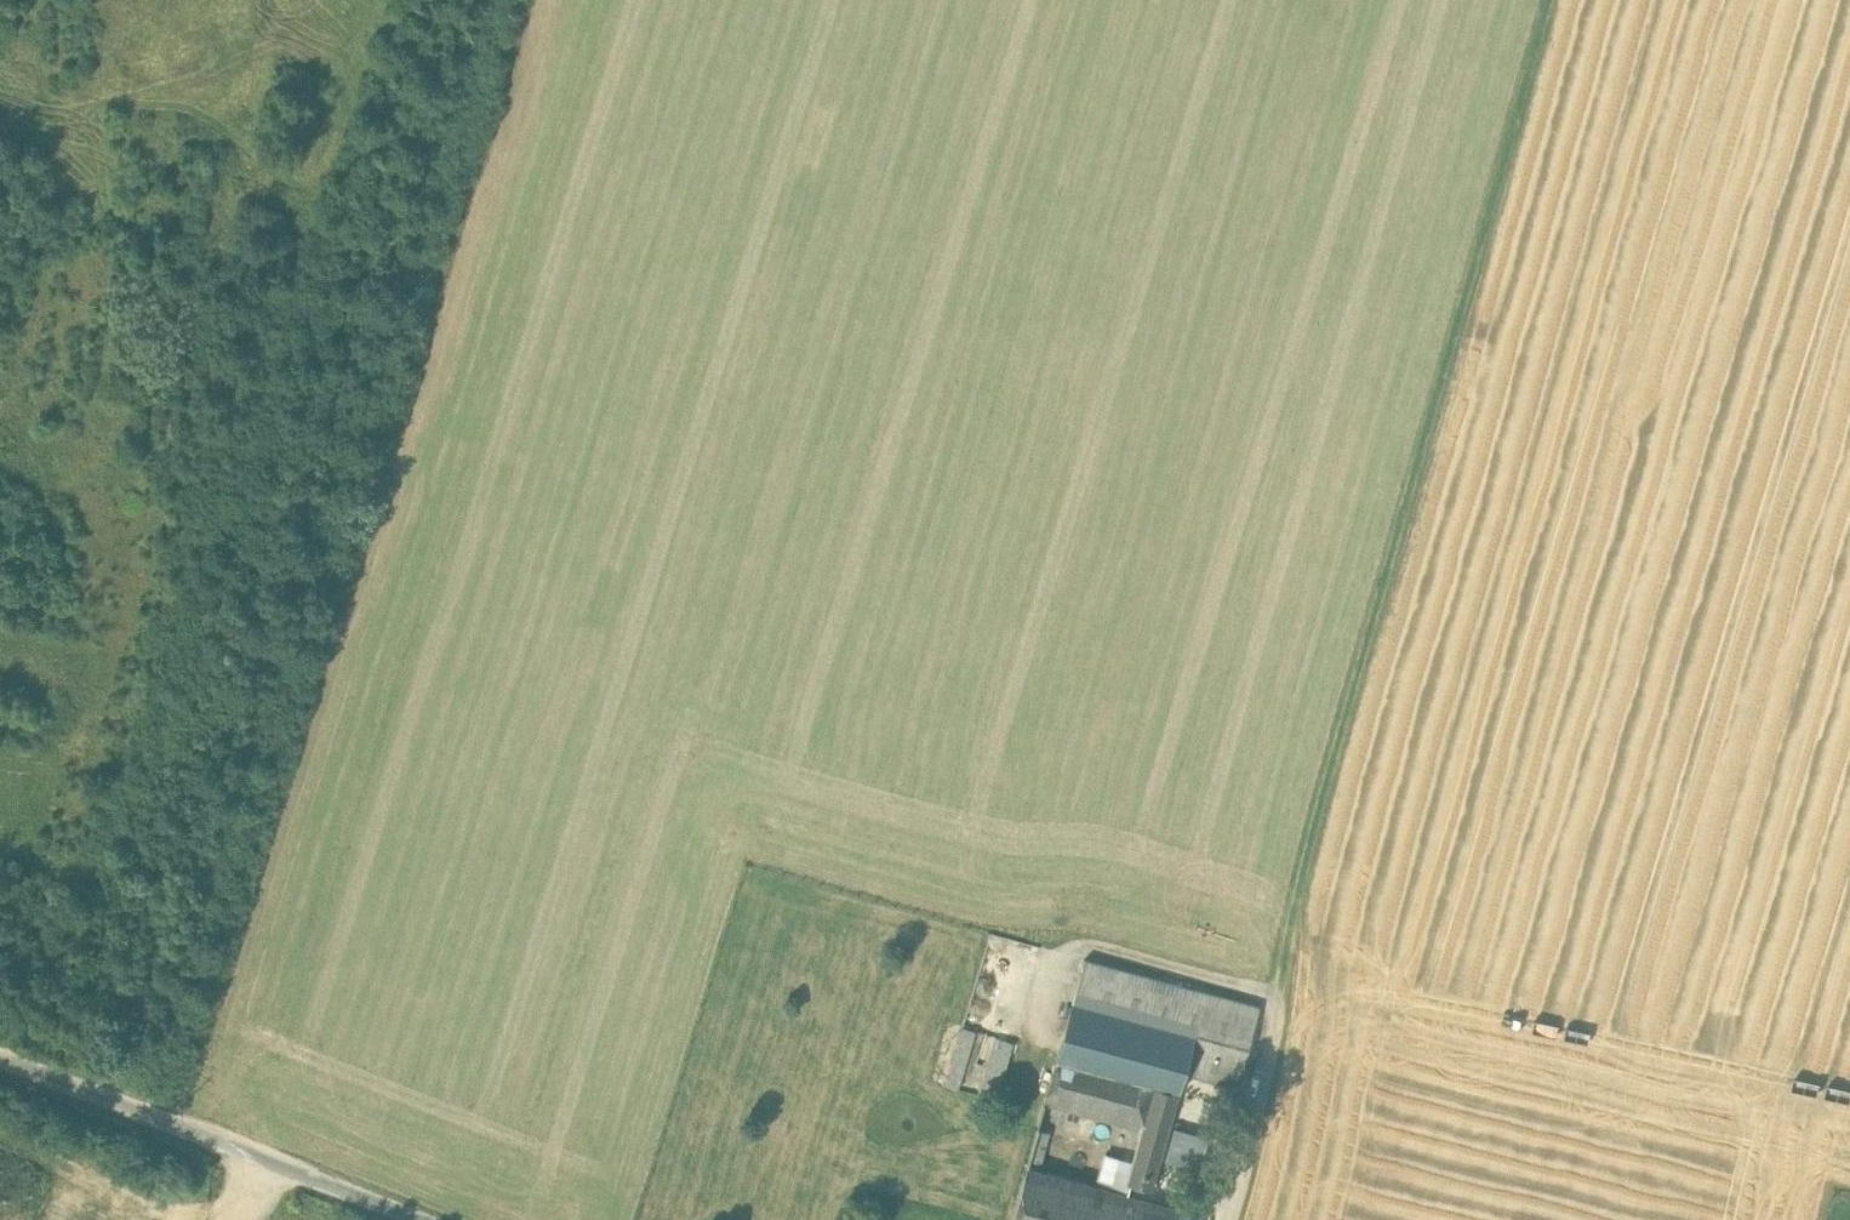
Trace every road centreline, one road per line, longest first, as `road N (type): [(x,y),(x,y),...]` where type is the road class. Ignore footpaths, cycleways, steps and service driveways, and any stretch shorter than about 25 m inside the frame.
road 1 (track): [(1561,0),(1225,1219)]
road 2 (unclassified): [(0,1057),(420,1219)]

